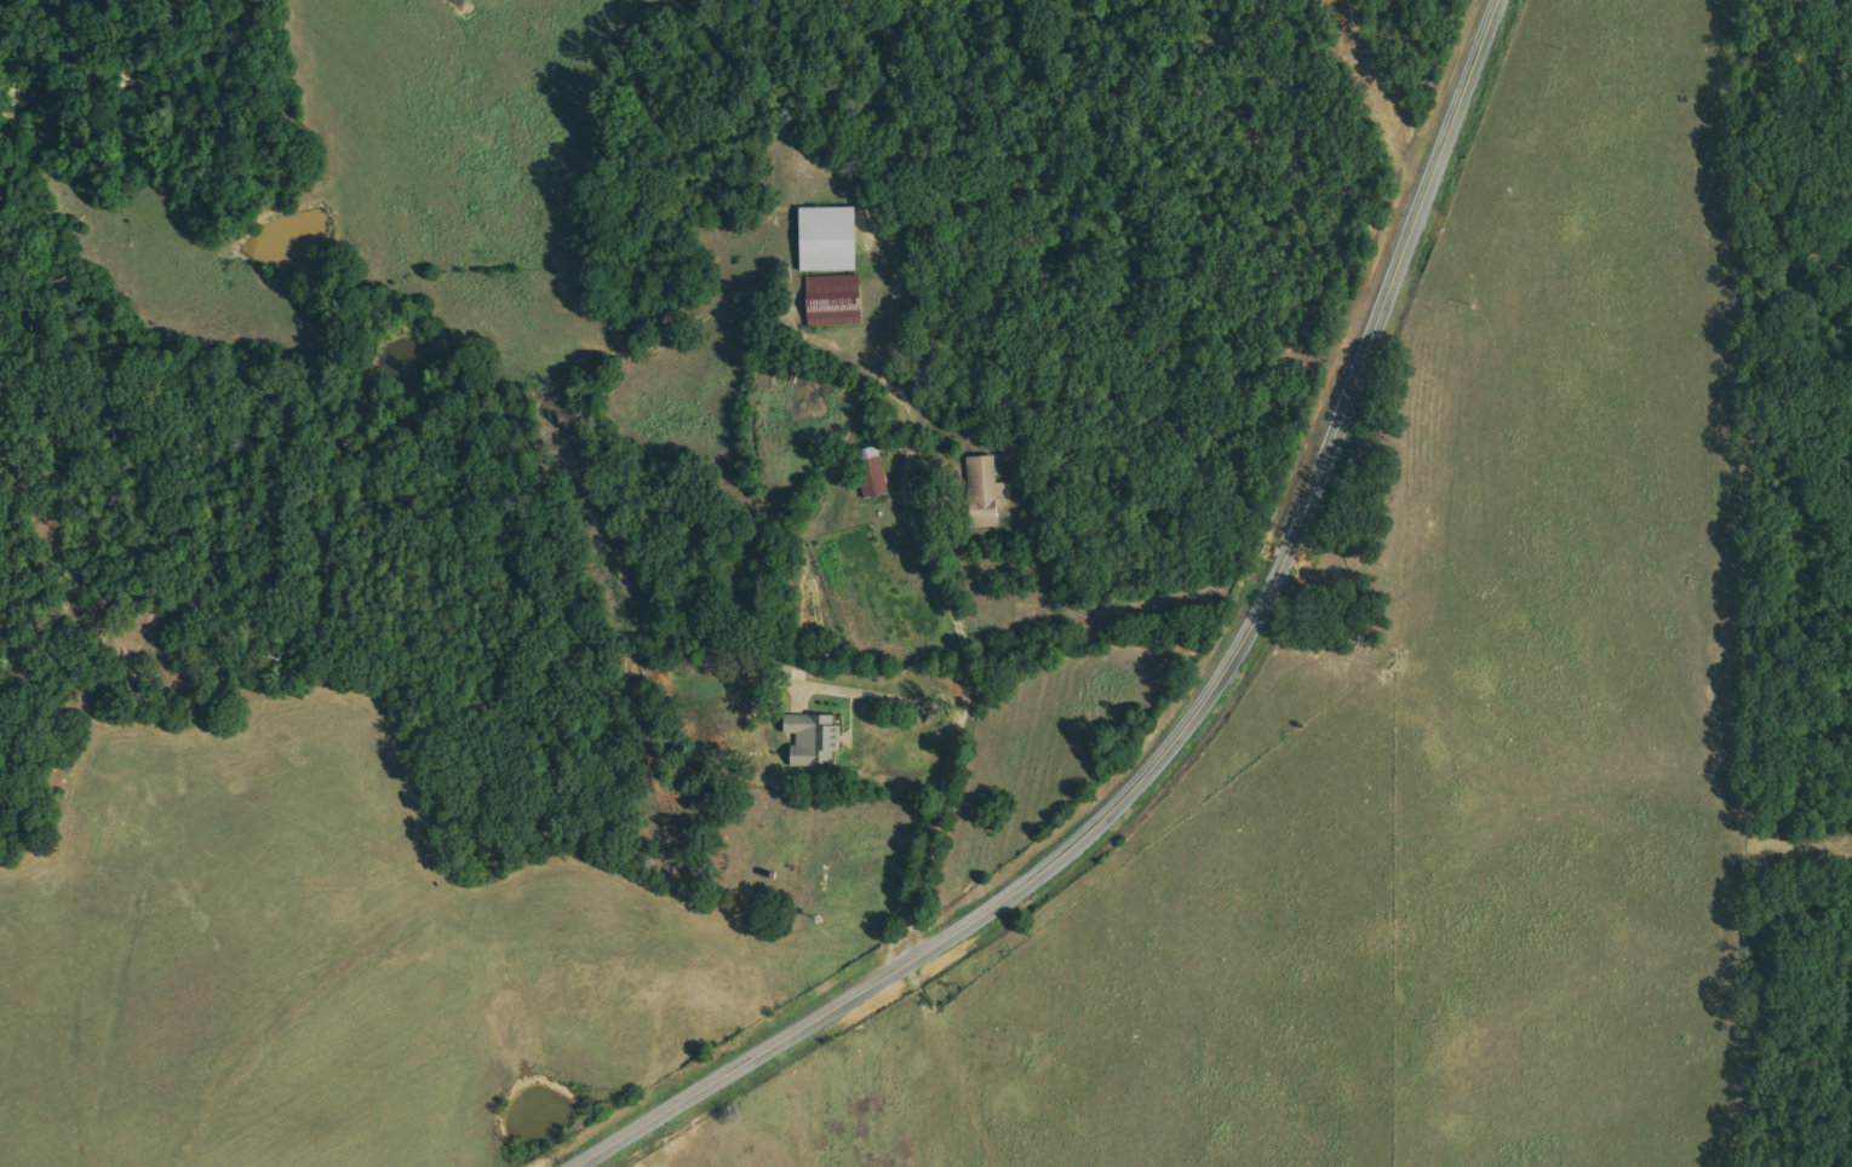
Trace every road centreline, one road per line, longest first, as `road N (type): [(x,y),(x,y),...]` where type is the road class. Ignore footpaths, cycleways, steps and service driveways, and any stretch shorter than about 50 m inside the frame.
road 1 (tertiary): [(570,1166),(987,908),(1076,846),(1168,752),(1275,590),(1500,0)]

